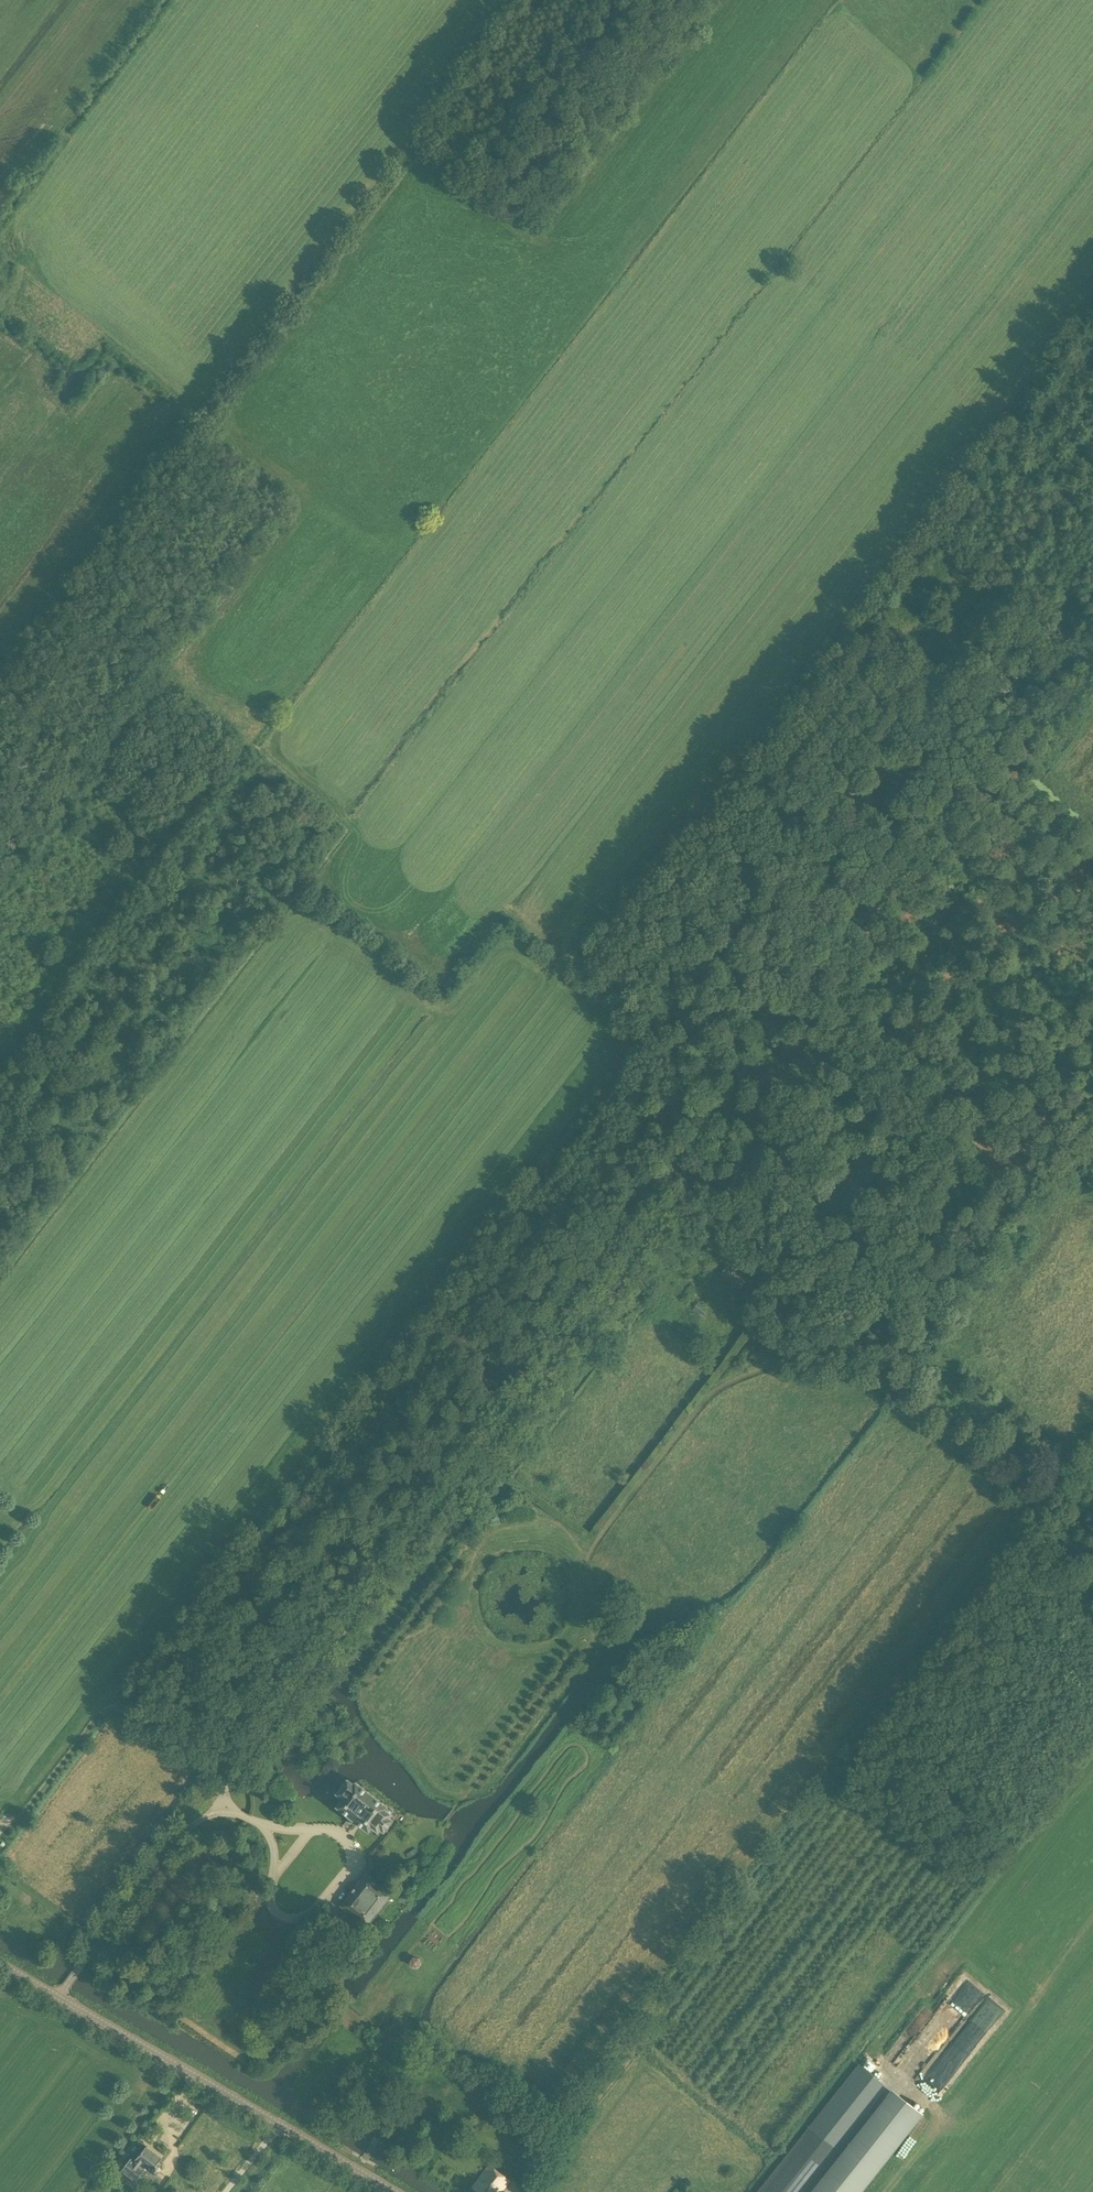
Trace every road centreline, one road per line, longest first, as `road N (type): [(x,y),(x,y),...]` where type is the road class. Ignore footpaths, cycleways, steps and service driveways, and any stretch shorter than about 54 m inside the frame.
road 1 (track): [(218,1802),(228,1777),(694,1179)]
road 2 (track): [(694,1179),(1092,665)]
road 3 (tertiary): [(404,2191),(0,1965)]
road 4 (track): [(218,1802),(261,1824),(329,1831),(353,1855),(325,1900),(300,1918),(283,1918),(272,1906),(271,1845)]
road 5 (track): [(228,1777),(205,1753),(159,1744),(124,1711),(107,1708),(18,1822),(0,1822)]
road 6 (track): [(643,0),(503,190)]
road 7 (track): [(197,1751),(203,1728),(283,1609),(283,1569),(263,1554)]
road 8 (track): [(218,1802),(81,1968)]

